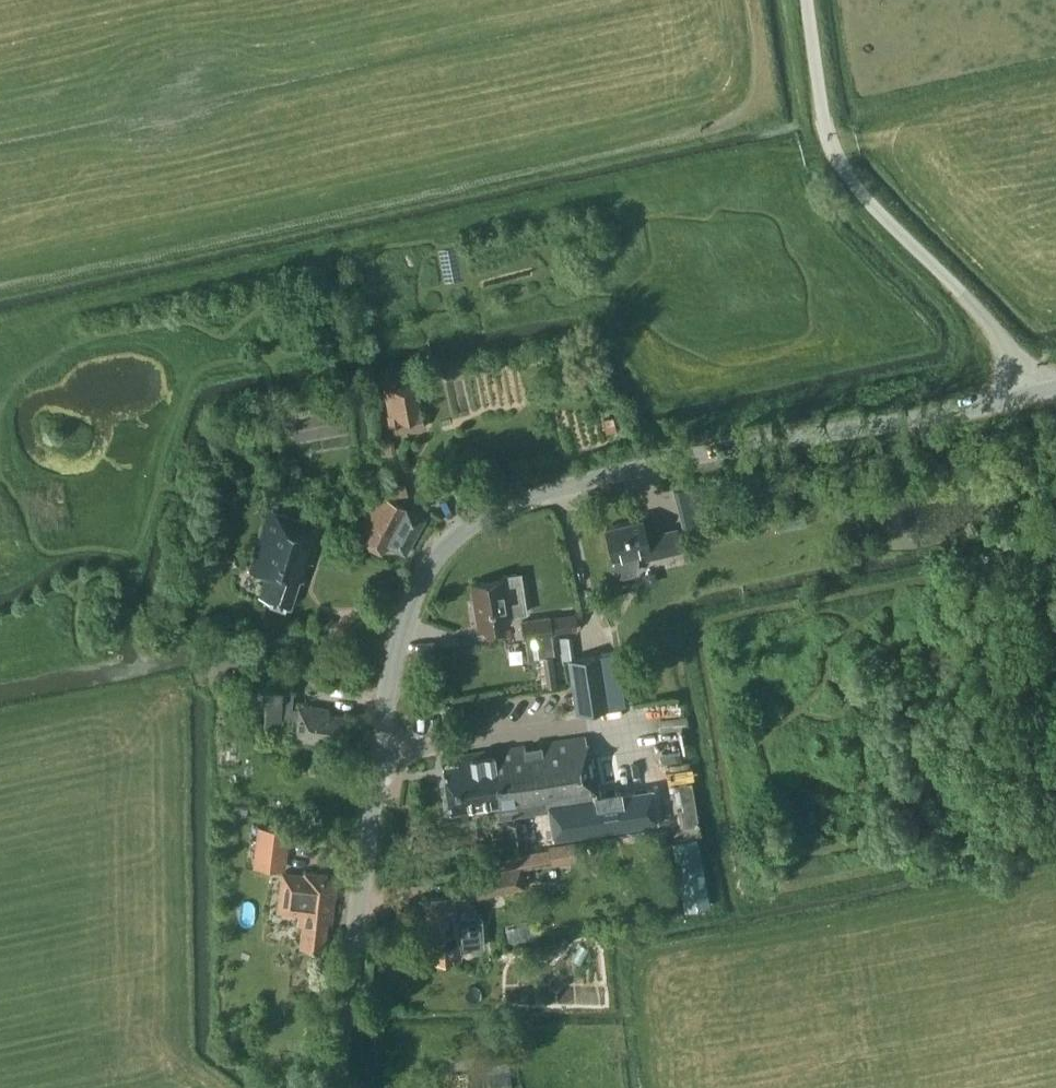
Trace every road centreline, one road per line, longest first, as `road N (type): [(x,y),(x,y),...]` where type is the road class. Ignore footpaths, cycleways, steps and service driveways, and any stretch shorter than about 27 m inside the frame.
road 1 (unclassified): [(335,1087),(391,673),(425,569),(447,542),(483,516),(585,480),(1033,391)]
road 2 (unclassified): [(1033,391),(1014,354),(864,198),(838,160),(823,115),(807,0)]

